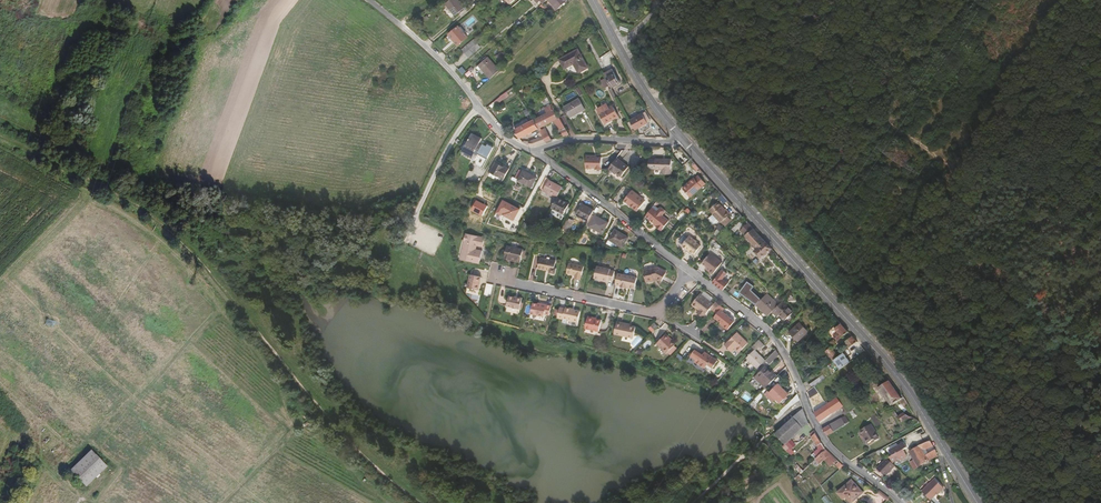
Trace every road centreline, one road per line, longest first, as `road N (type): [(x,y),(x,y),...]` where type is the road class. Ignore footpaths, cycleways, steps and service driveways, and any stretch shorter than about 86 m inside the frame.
road 1 (track): [(423,502),(358,451),(179,240),(133,203),(0,135)]
road 2 (secondary): [(680,138),(894,372),(977,502)]
road 3 (residential): [(693,273),(769,332),(829,447),(899,502)]
road 4 (residential): [(531,151),(693,273)]
road 5 (residential): [(400,24),(506,136),(531,151)]
road 6 (residential): [(497,279),(661,316)]
road 7 (secondary): [(593,0),(680,138)]
road 8 (residential): [(531,151),(572,139),(680,138)]

